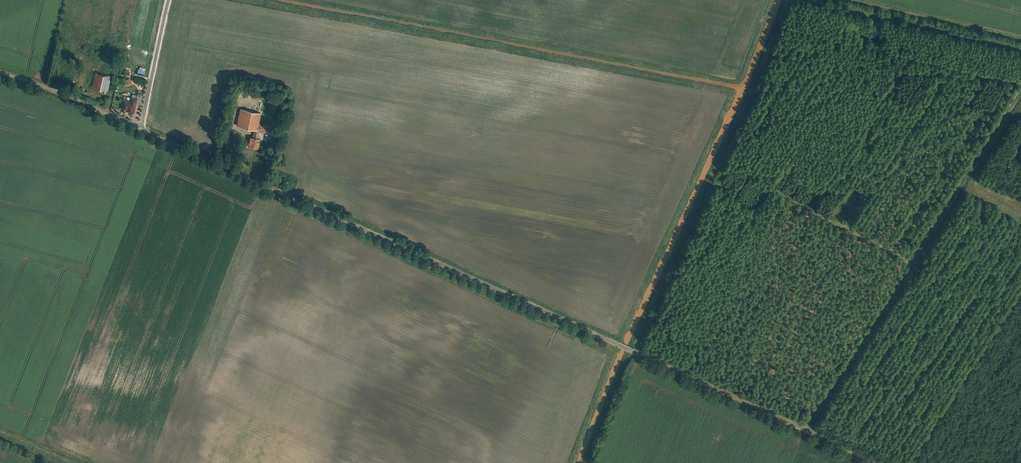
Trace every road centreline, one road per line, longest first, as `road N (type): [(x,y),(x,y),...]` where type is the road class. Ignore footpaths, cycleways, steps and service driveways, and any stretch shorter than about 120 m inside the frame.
road 1 (unclassified): [(141,128),(879,462)]
road 2 (track): [(635,351),(785,0)]
road 3 (unclassified): [(141,128),(0,73)]
road 4 (unclassified): [(168,0),(141,128)]

